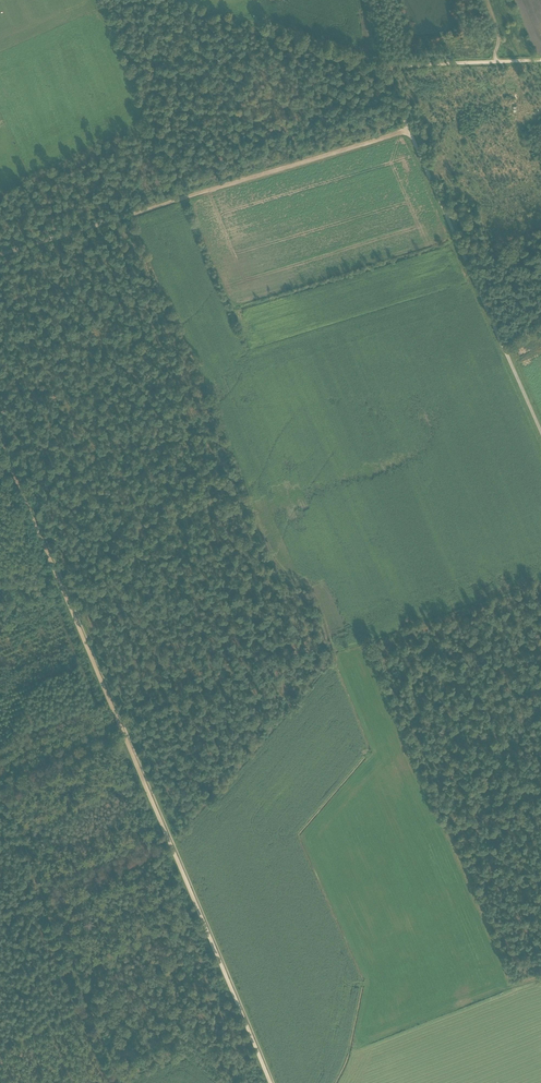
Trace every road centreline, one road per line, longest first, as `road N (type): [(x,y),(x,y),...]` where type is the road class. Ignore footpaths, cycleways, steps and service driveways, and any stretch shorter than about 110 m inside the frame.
road 1 (track): [(270,1082),(0,442)]
road 2 (unclassified): [(387,68),(540,432)]
road 3 (track): [(540,60),(387,68),(181,0)]
road 4 (track): [(409,130),(178,199)]
road 5 (track): [(141,0),(105,20),(178,199)]
road 6 (track): [(540,977),(514,986),(446,827)]
road 7 (track): [(178,199),(0,254)]

